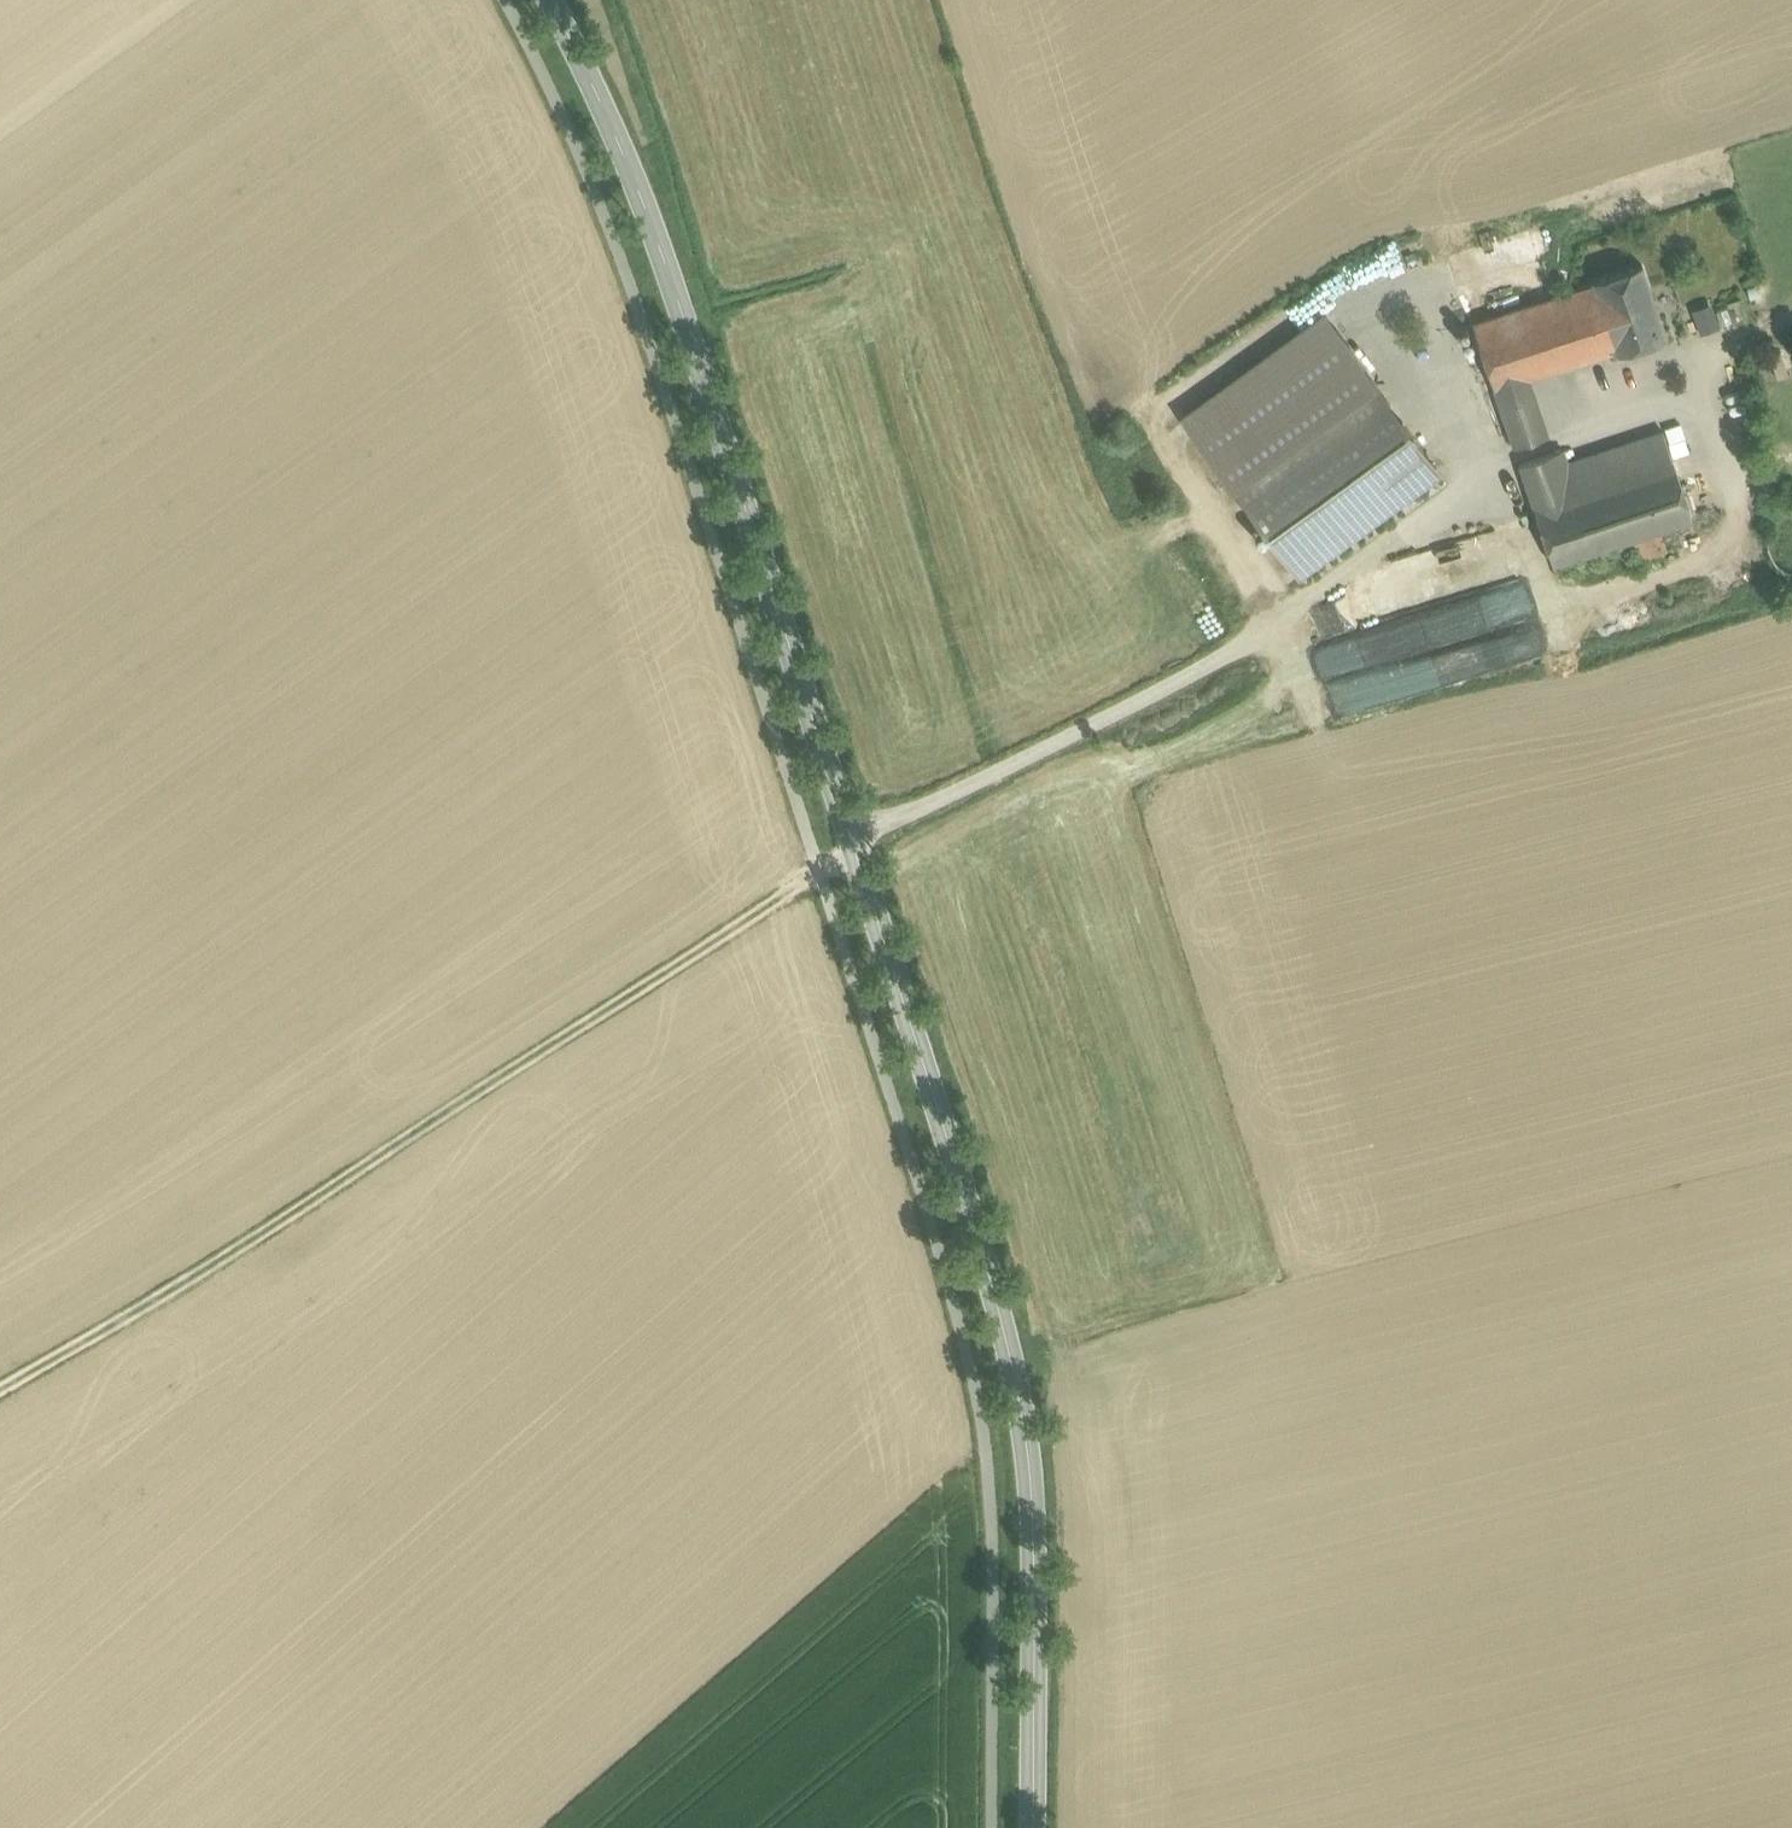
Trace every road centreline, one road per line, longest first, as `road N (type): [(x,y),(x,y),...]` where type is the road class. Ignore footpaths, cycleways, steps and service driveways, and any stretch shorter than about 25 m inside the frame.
road 1 (tertiary): [(1036,1827),(1030,1406),(1002,1289),(658,231),(557,0)]

